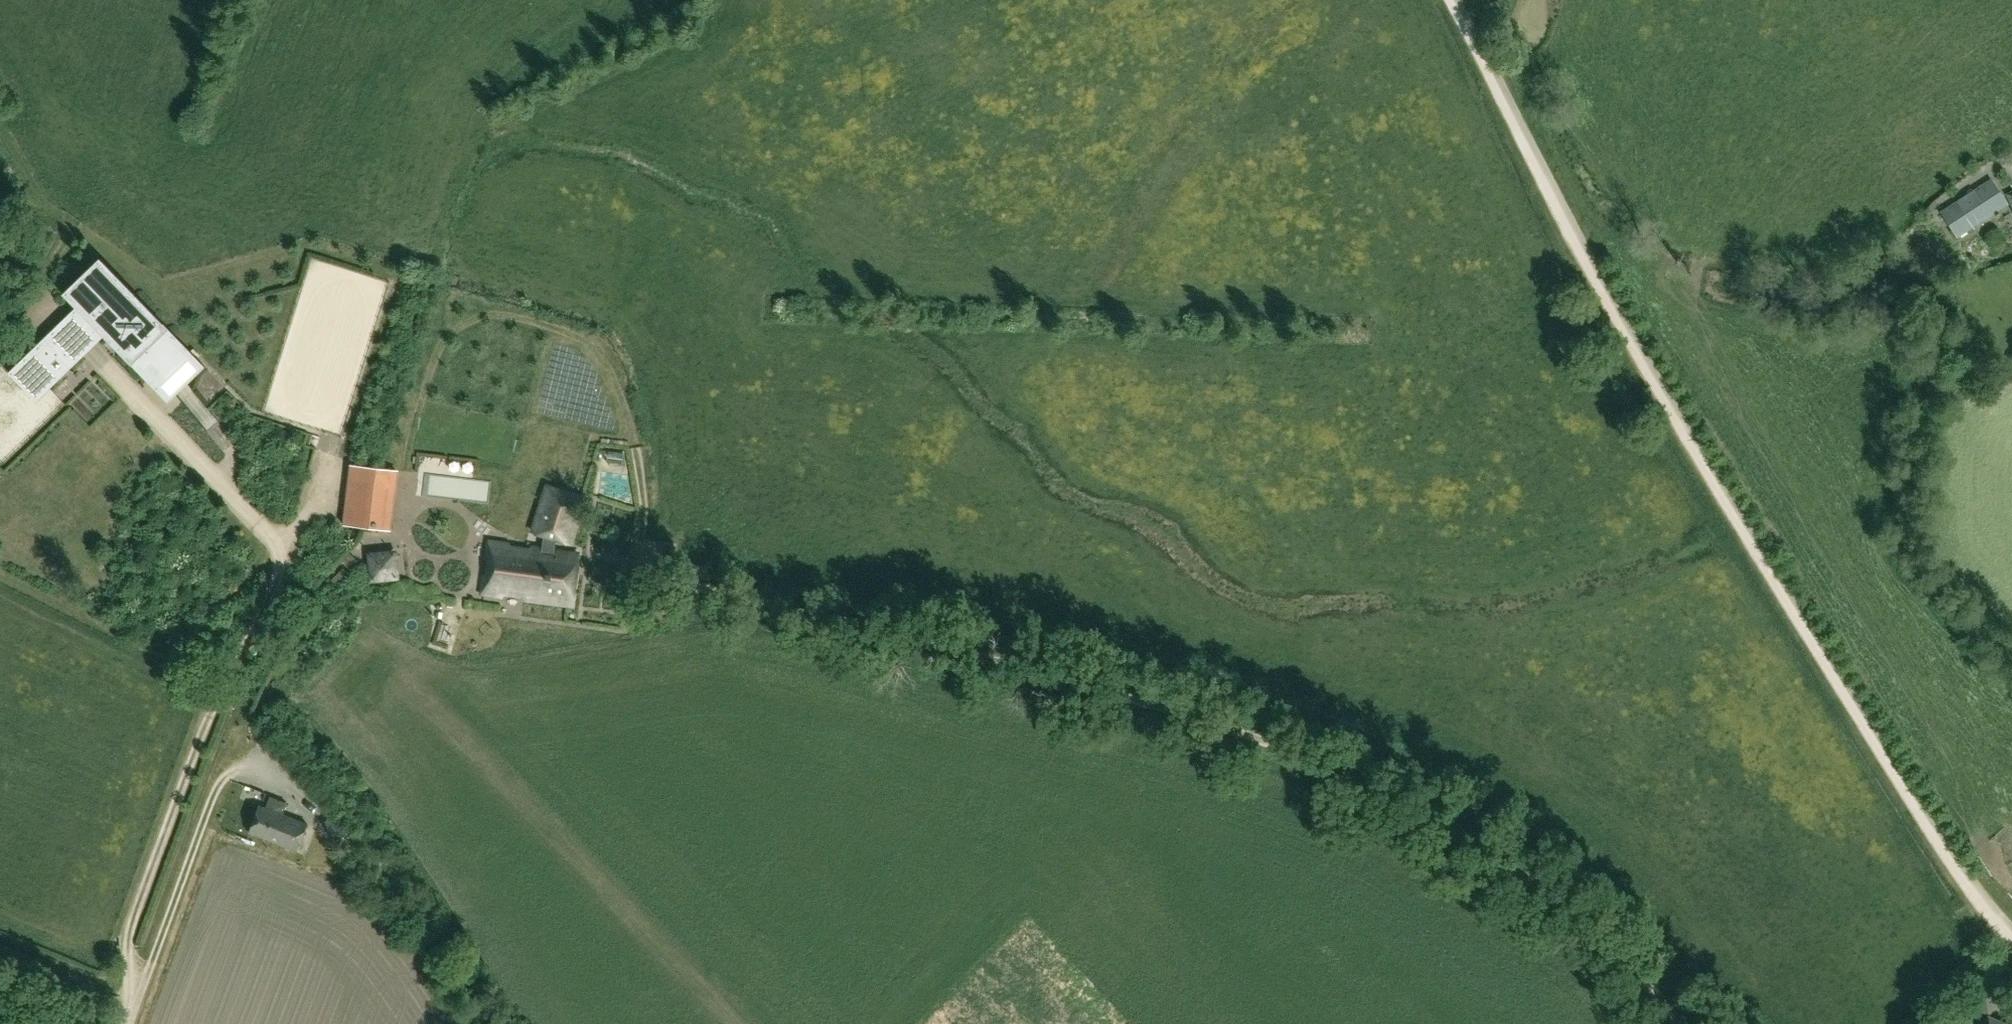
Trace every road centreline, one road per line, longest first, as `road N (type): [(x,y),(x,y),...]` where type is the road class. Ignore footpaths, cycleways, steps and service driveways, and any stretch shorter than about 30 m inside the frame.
road 1 (track): [(2011,940),(1973,896),(1884,762),(1632,350),(1451,0)]
road 2 (track): [(136,1005),(0,949)]

